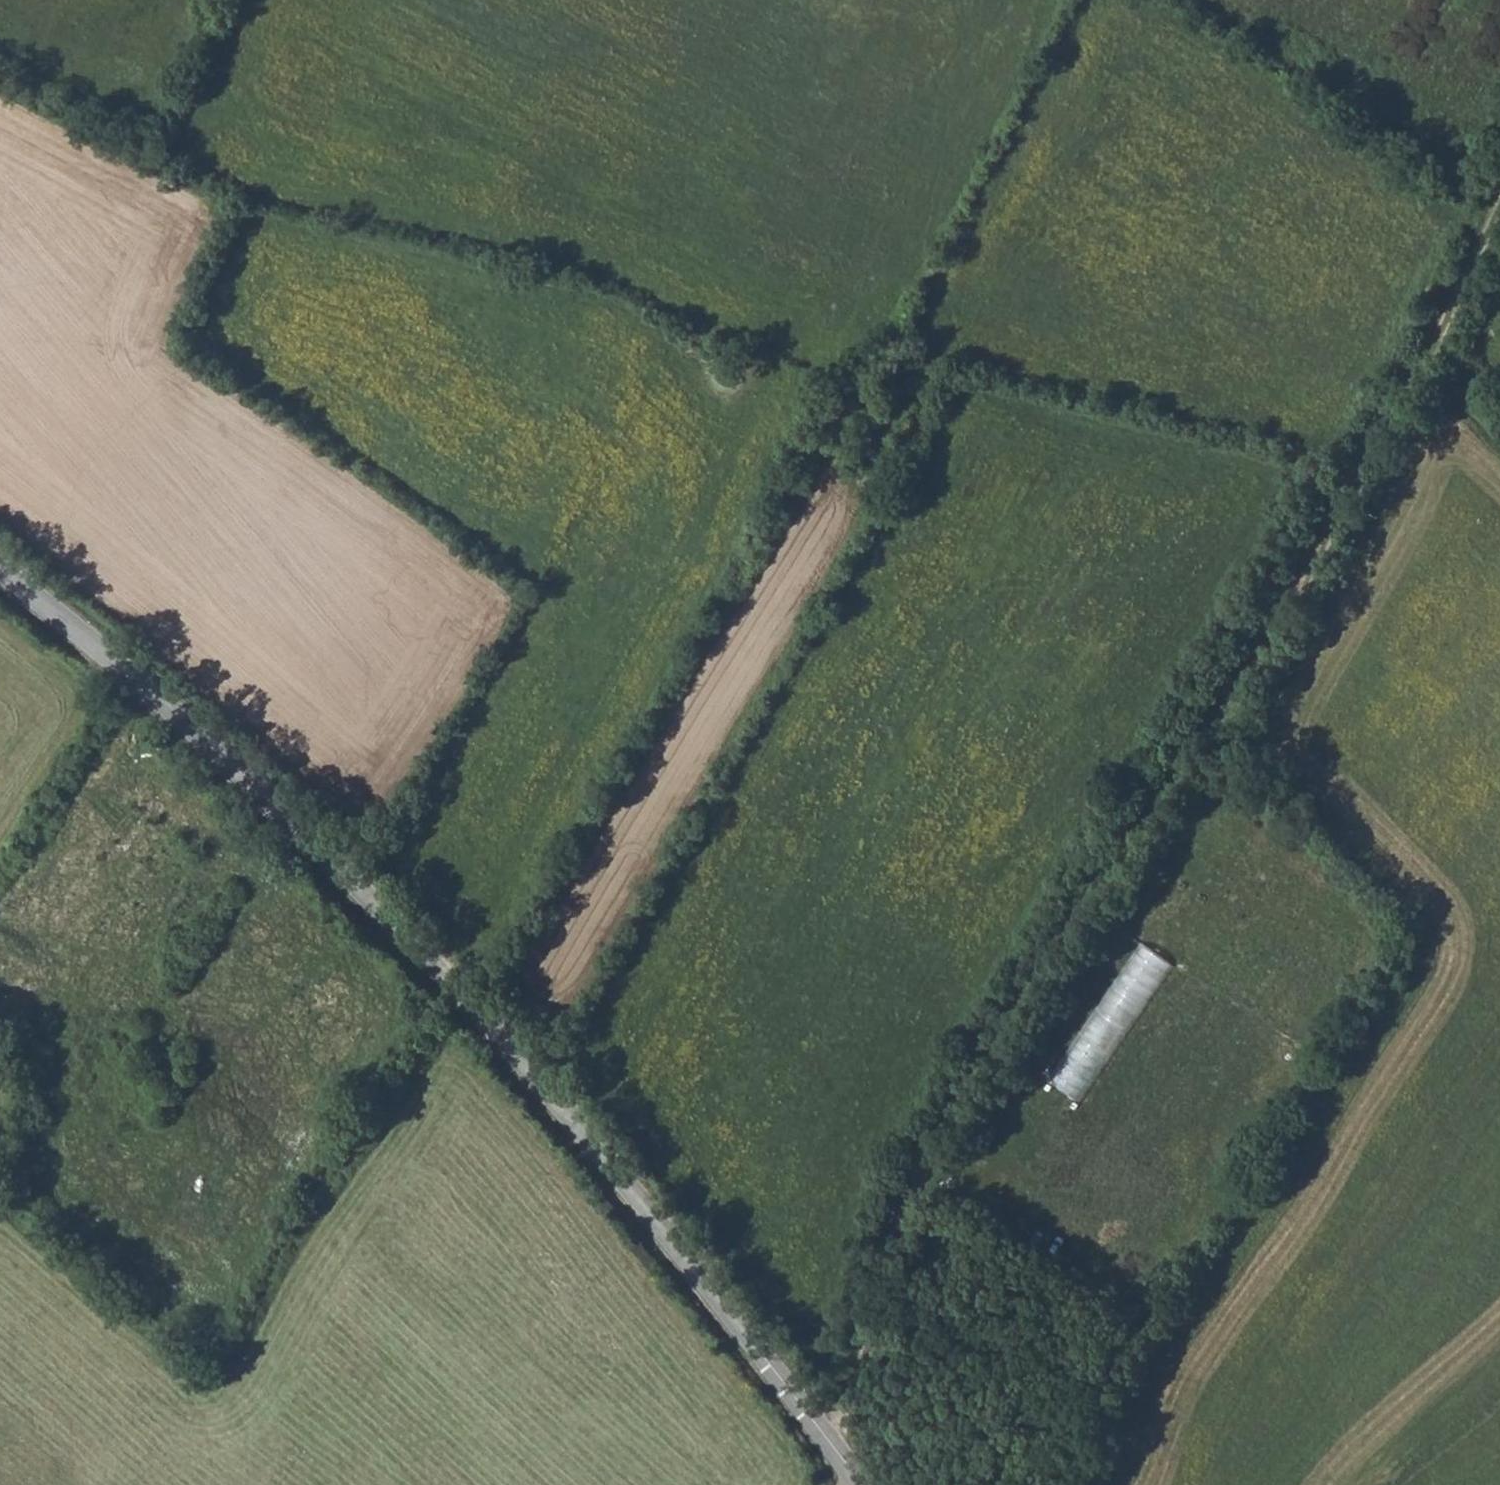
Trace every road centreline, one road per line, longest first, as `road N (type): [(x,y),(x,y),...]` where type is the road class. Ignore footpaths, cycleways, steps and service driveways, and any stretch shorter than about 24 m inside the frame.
road 1 (track): [(1499,206),(1366,486),(1031,982),(931,1152),(903,1218),(835,1450)]
road 2 (tertiary): [(863,1484),(395,918),(223,749),(0,570)]

